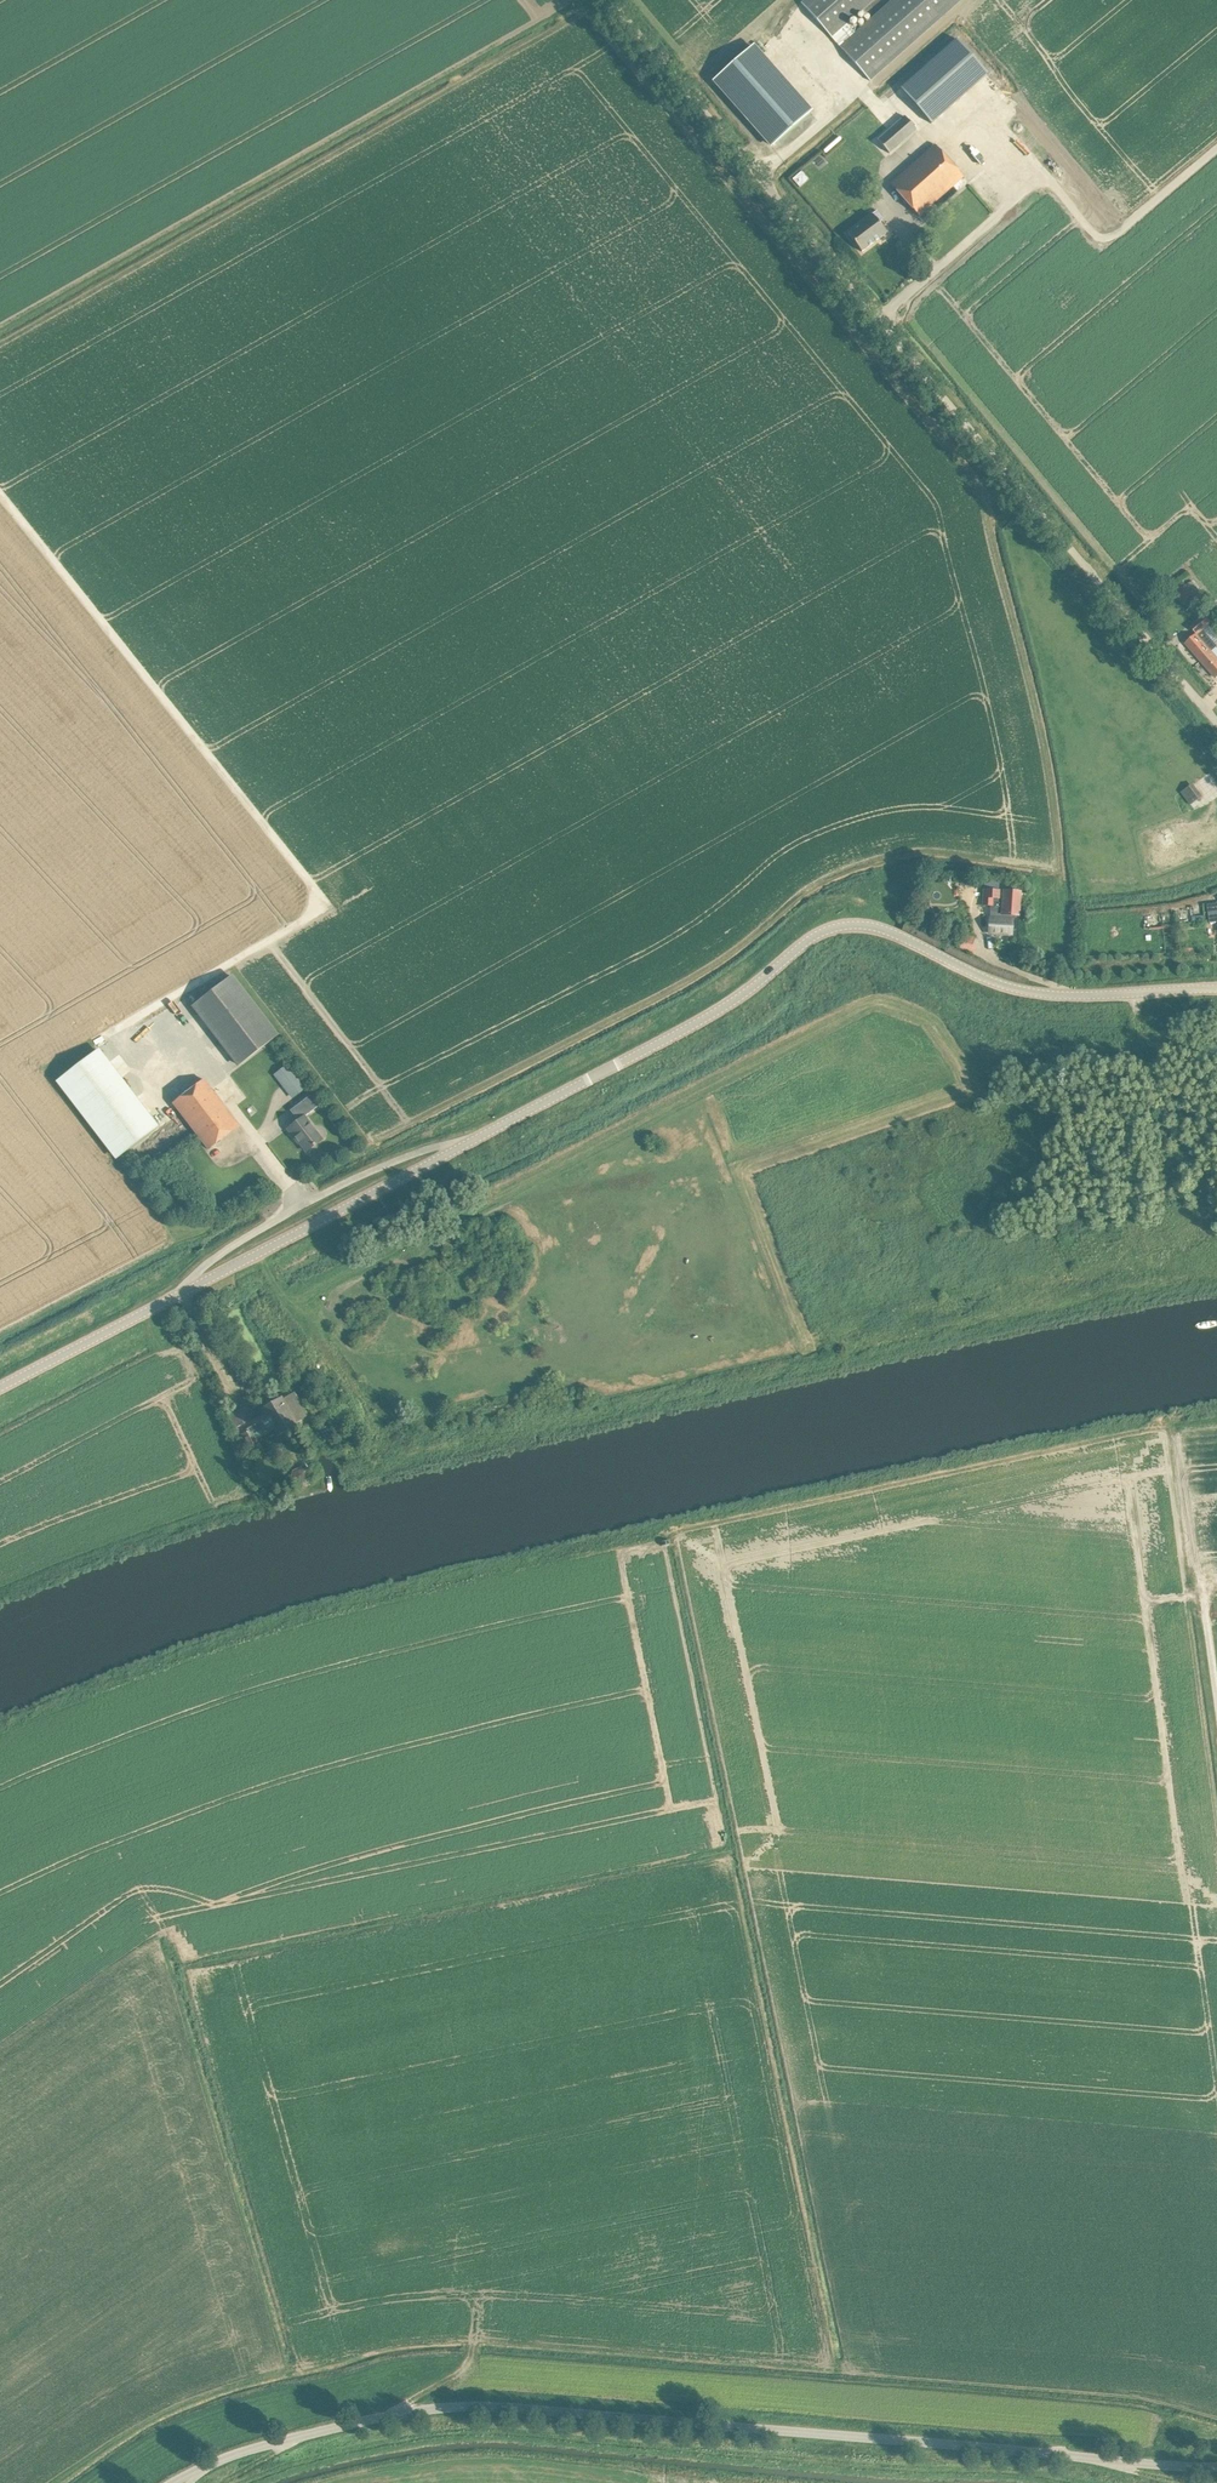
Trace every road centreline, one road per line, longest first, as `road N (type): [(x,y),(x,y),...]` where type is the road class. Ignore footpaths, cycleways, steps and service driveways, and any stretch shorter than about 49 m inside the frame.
road 1 (tertiary): [(0,1393),(730,1009),(817,935),(846,924),(873,923),(918,939),(980,979),(1057,997),(1216,991)]
road 2 (unclassified): [(1216,2466),(502,2406),(402,2410),(233,2455),(172,2482)]
road 3 (unclassified): [(1216,731),(608,0)]

